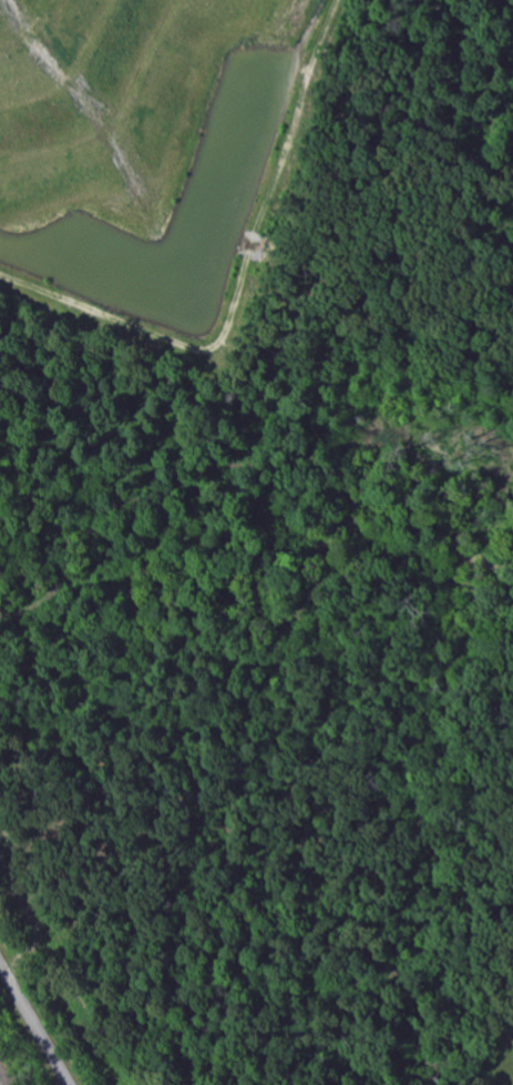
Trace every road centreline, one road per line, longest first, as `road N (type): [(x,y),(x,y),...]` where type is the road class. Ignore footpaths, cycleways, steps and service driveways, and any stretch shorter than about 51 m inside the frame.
road 1 (tertiary): [(70,1084),(0,966)]

